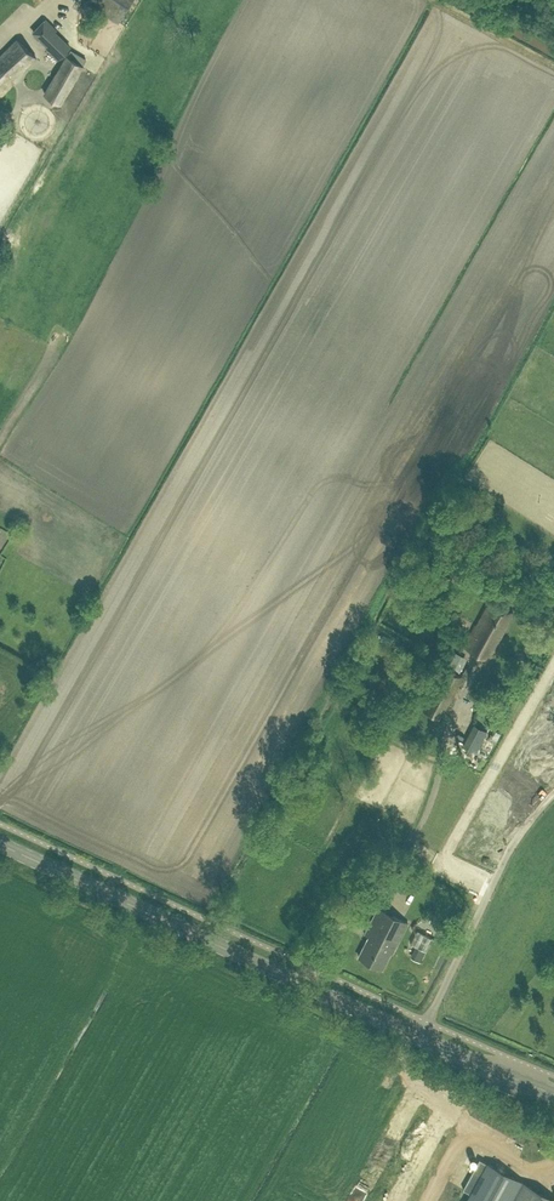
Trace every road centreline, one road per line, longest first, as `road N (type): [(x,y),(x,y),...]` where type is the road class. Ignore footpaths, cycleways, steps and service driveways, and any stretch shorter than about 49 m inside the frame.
road 1 (secondary): [(553,1093),(0,843)]

